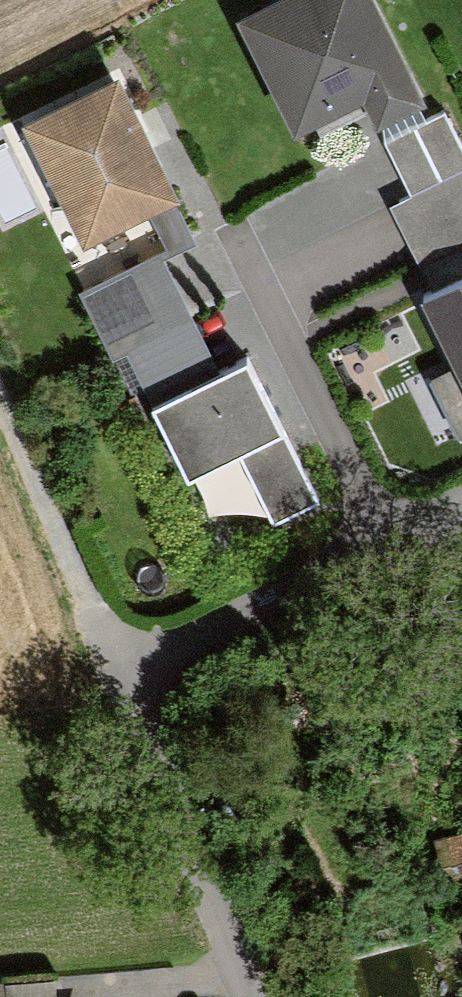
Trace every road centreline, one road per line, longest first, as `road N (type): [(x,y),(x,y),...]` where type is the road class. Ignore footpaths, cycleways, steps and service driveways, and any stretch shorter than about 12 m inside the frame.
road 1 (residential): [(113,682),(461,509)]
road 2 (residential): [(113,682),(253,996)]
road 3 (track): [(0,413),(113,682)]

